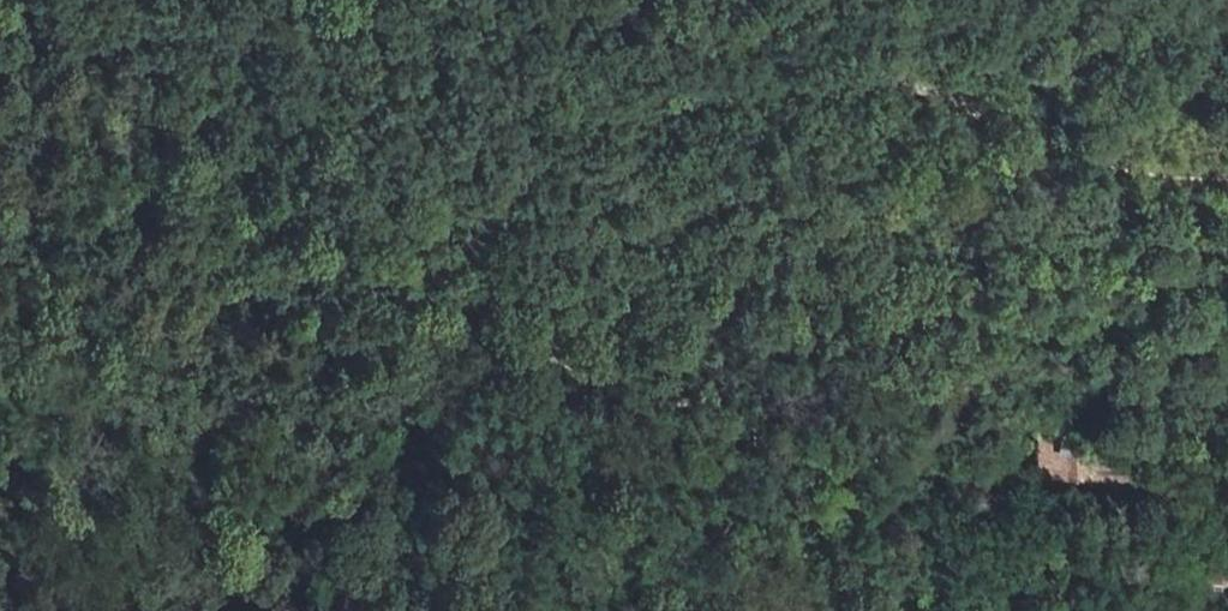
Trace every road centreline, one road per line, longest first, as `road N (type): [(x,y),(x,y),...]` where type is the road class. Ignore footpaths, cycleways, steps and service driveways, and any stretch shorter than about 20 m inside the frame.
road 1 (track): [(24,0),(49,27),(457,285),(680,391),(1006,481),(1227,492)]
road 2 (track): [(100,0),(345,70),(558,85),(867,68),(969,95),(1146,174),(1227,180)]

